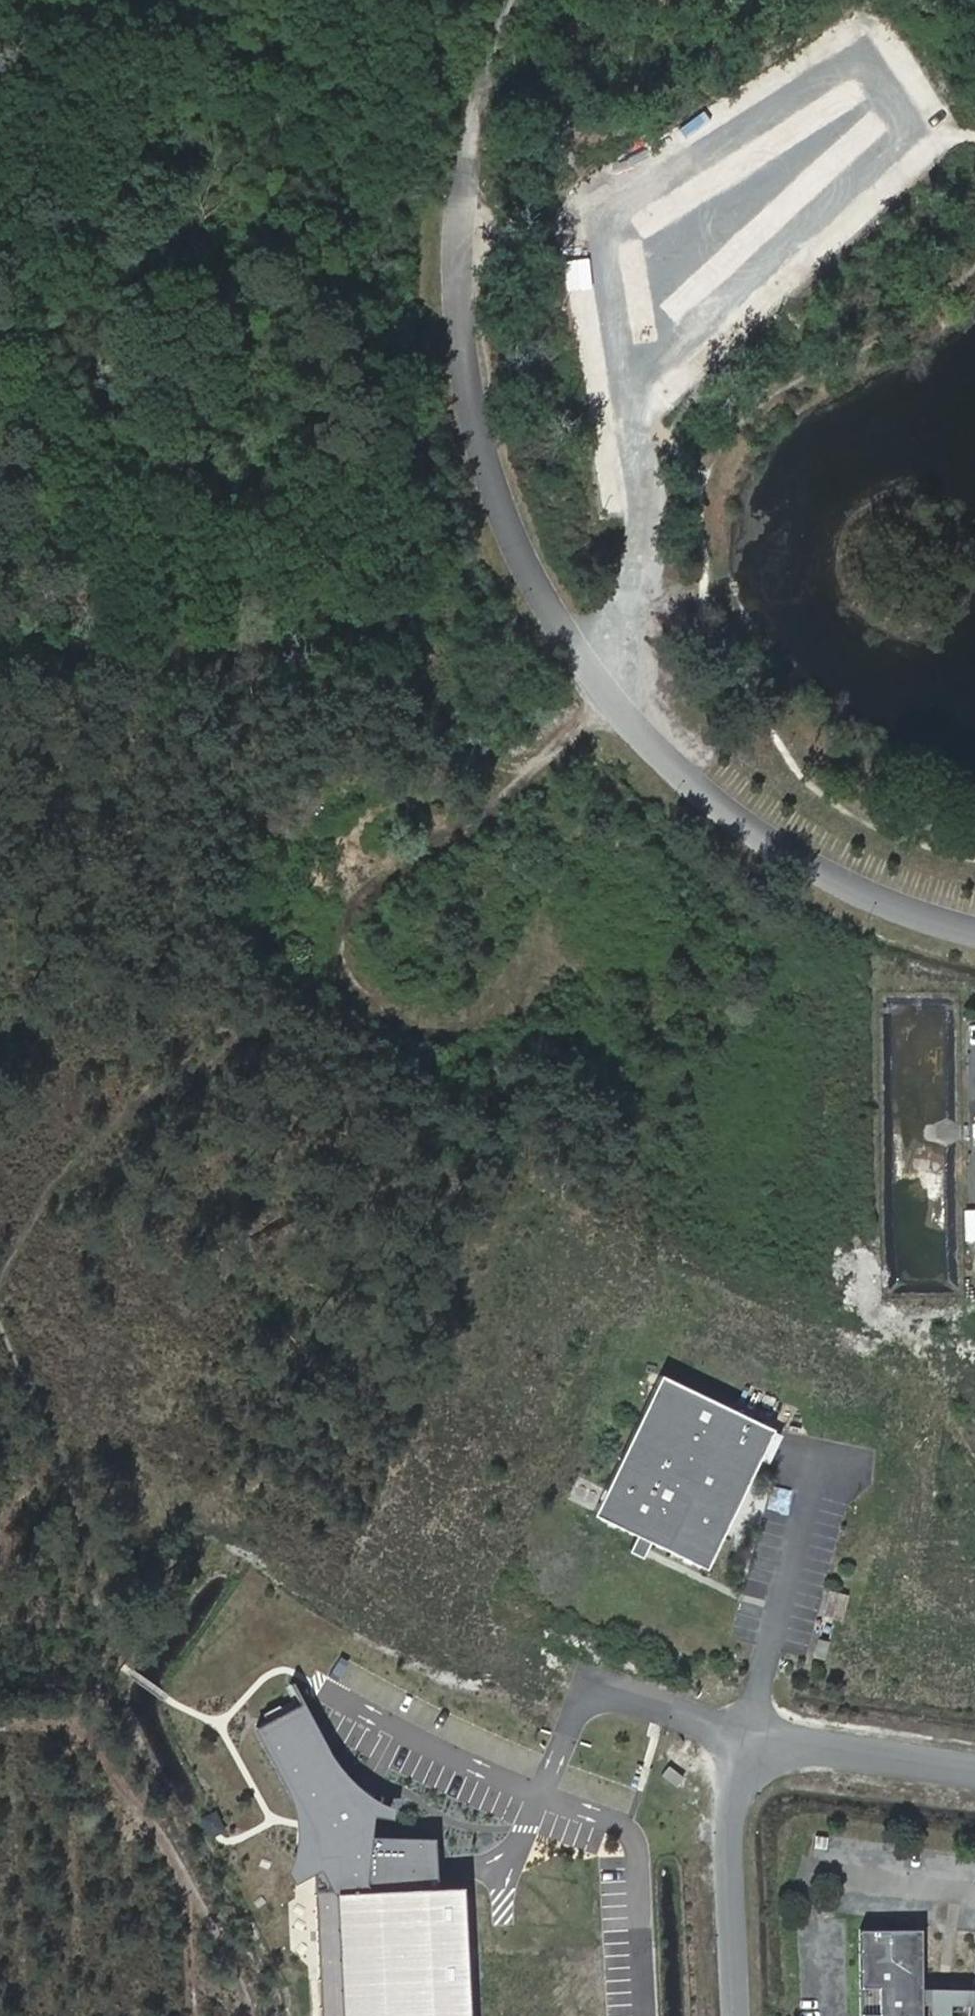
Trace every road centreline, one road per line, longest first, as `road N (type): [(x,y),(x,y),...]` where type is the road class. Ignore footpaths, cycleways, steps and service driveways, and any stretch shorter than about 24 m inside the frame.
road 1 (unclassified): [(974,932),(811,868),(712,803),(607,701),(543,602),(482,449),(461,313),(469,163)]
road 2 (track): [(0,1313),(130,1687),(265,1952),(268,2015)]
road 3 (unclassified): [(974,1773),(779,1740),(742,1761),(727,1803),(737,2015)]
road 4 (track): [(469,163),(492,52),(515,0)]

